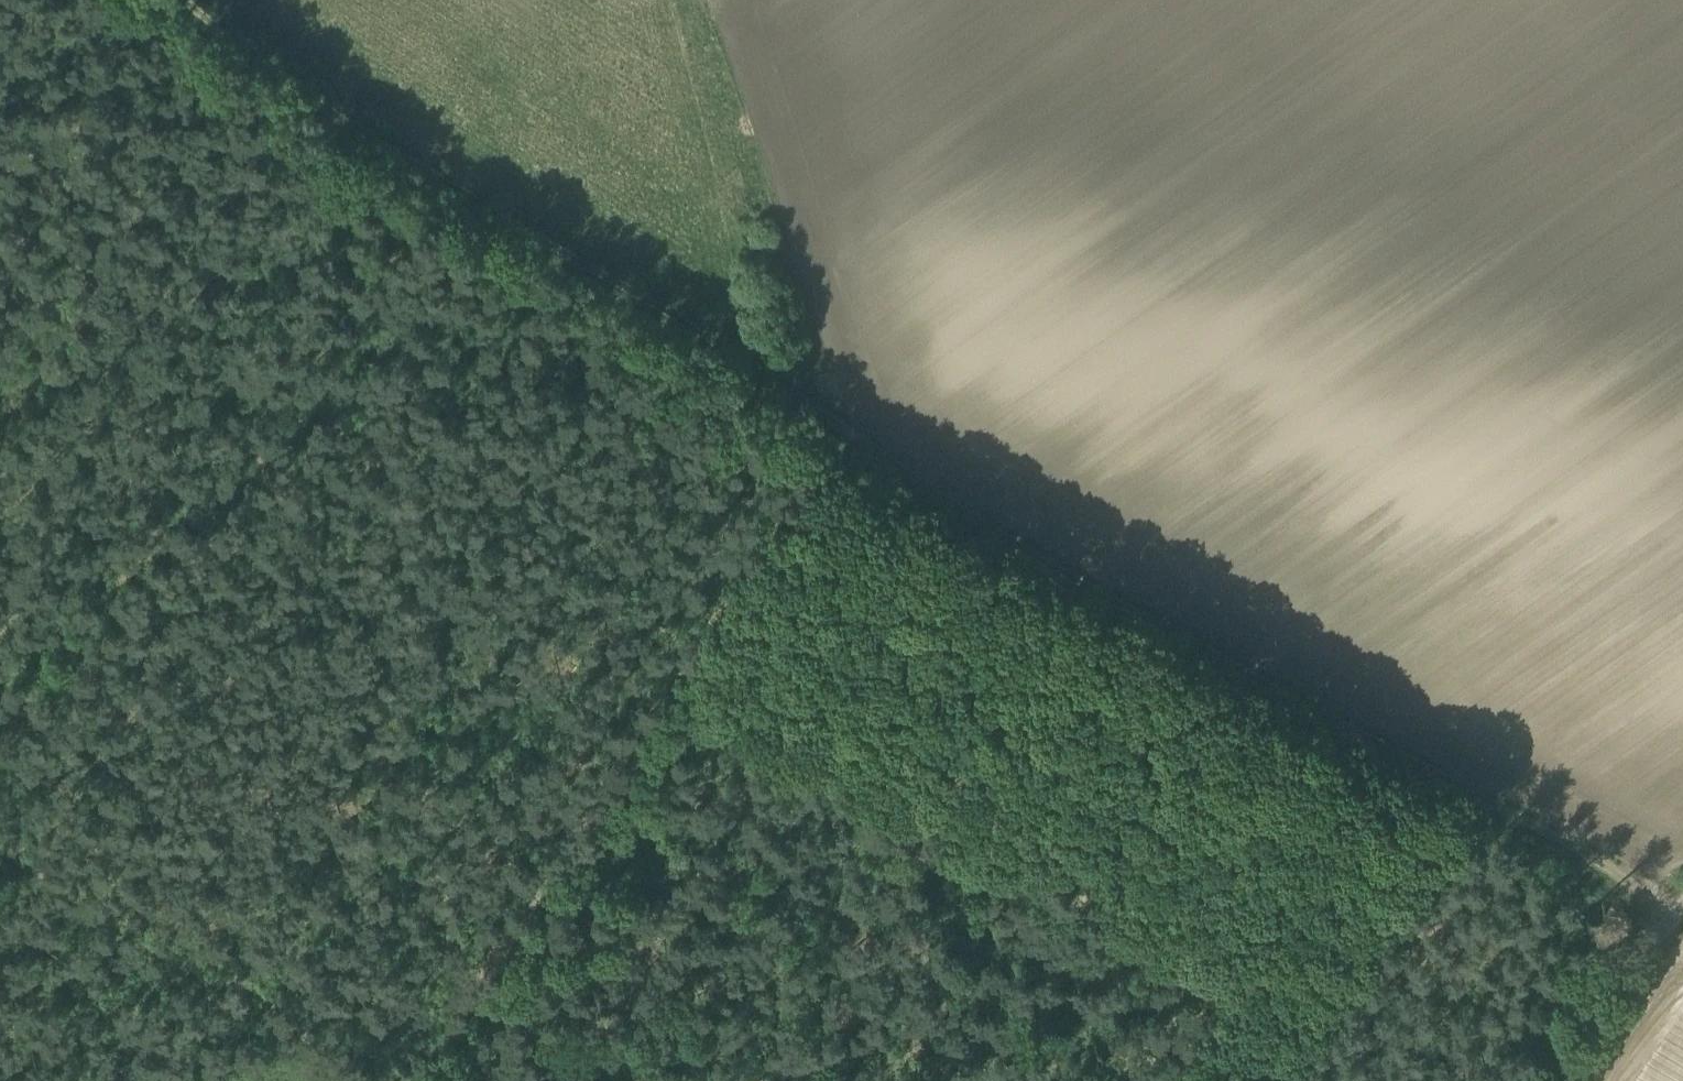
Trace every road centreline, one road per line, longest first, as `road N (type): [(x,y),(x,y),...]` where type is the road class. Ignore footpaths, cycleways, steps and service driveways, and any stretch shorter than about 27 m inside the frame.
road 1 (track): [(190,0),(360,136),(1673,919)]
road 2 (unclassified): [(1561,1080),(1682,910)]

